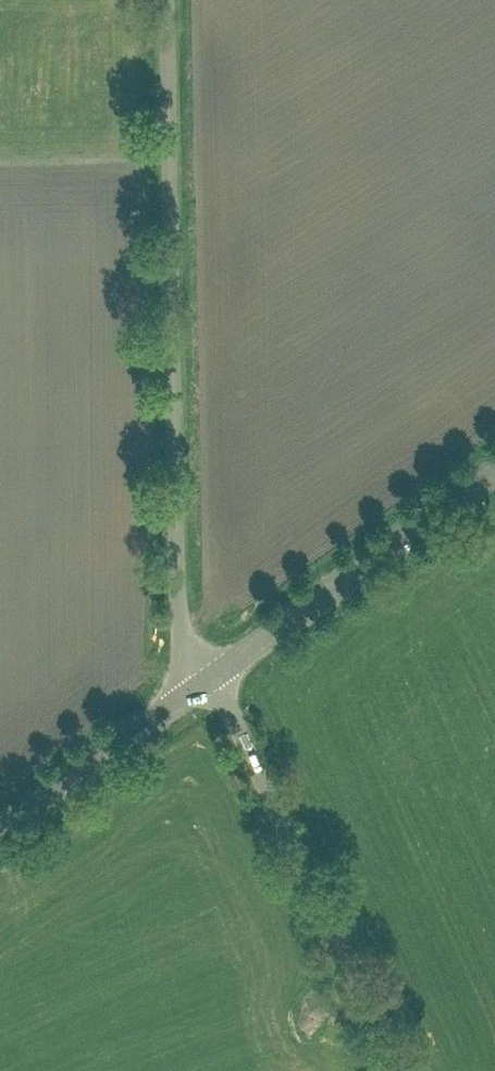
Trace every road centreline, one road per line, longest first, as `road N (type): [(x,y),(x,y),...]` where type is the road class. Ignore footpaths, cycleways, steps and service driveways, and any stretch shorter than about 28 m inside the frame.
road 1 (unclassified): [(209,676),(188,648),(180,617),(168,0)]
road 2 (unclassified): [(395,1070),(234,713),(209,676)]
road 3 (tertiary): [(209,676),(494,468)]
road 4 (tertiary): [(0,830),(209,676)]

